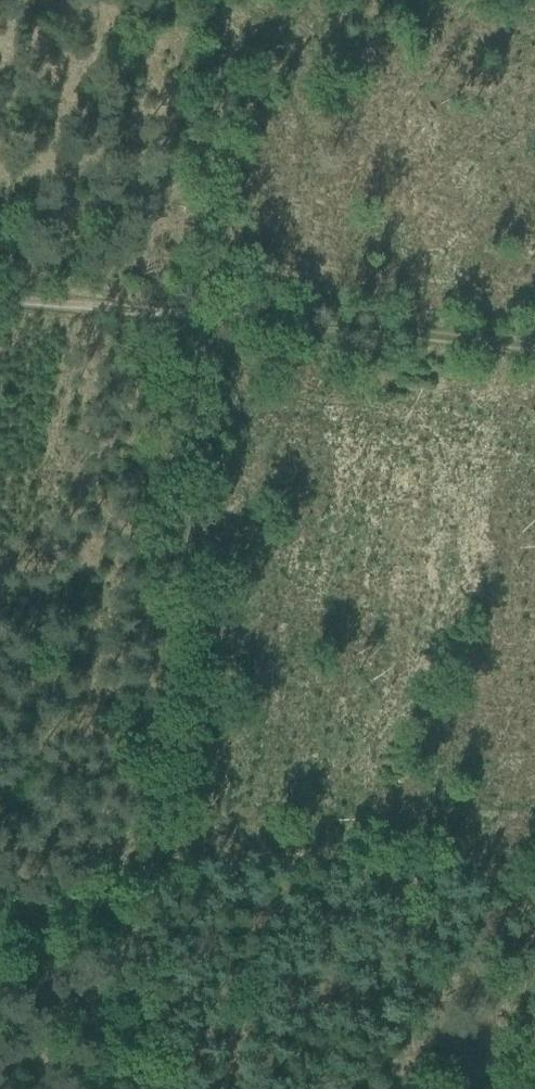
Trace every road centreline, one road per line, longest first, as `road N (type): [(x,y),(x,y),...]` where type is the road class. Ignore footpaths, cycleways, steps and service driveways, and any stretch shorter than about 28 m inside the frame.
road 1 (track): [(116,1088),(211,0)]
road 2 (track): [(0,305),(534,354)]
road 3 (track): [(534,890),(0,841)]

